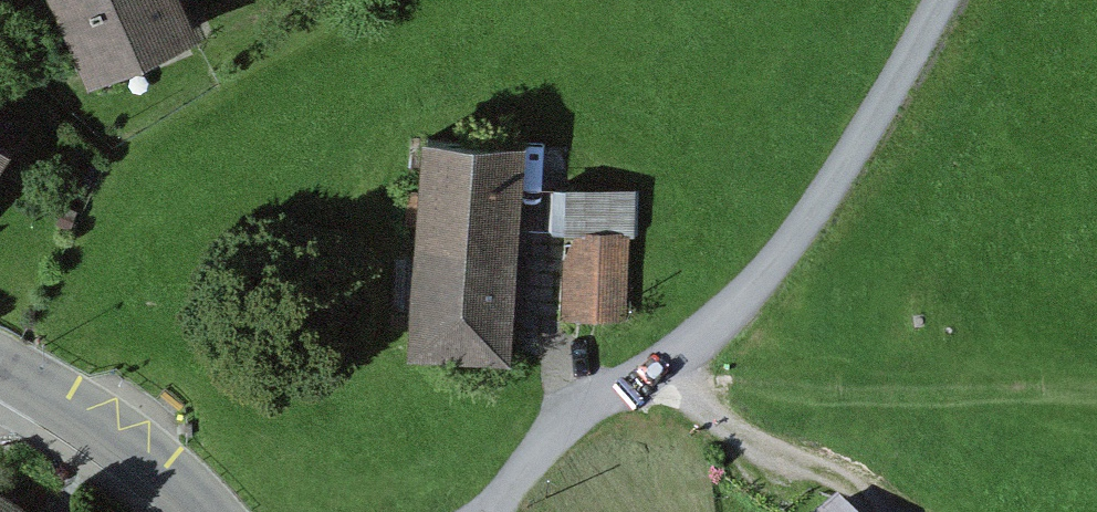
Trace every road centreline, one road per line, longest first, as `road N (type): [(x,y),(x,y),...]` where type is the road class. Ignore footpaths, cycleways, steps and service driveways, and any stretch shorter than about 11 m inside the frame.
road 1 (track): [(655,374),(745,301),(833,186),(938,0)]
road 2 (residential): [(0,371),(200,511)]
road 3 (track): [(482,511),(573,414),(655,374)]

